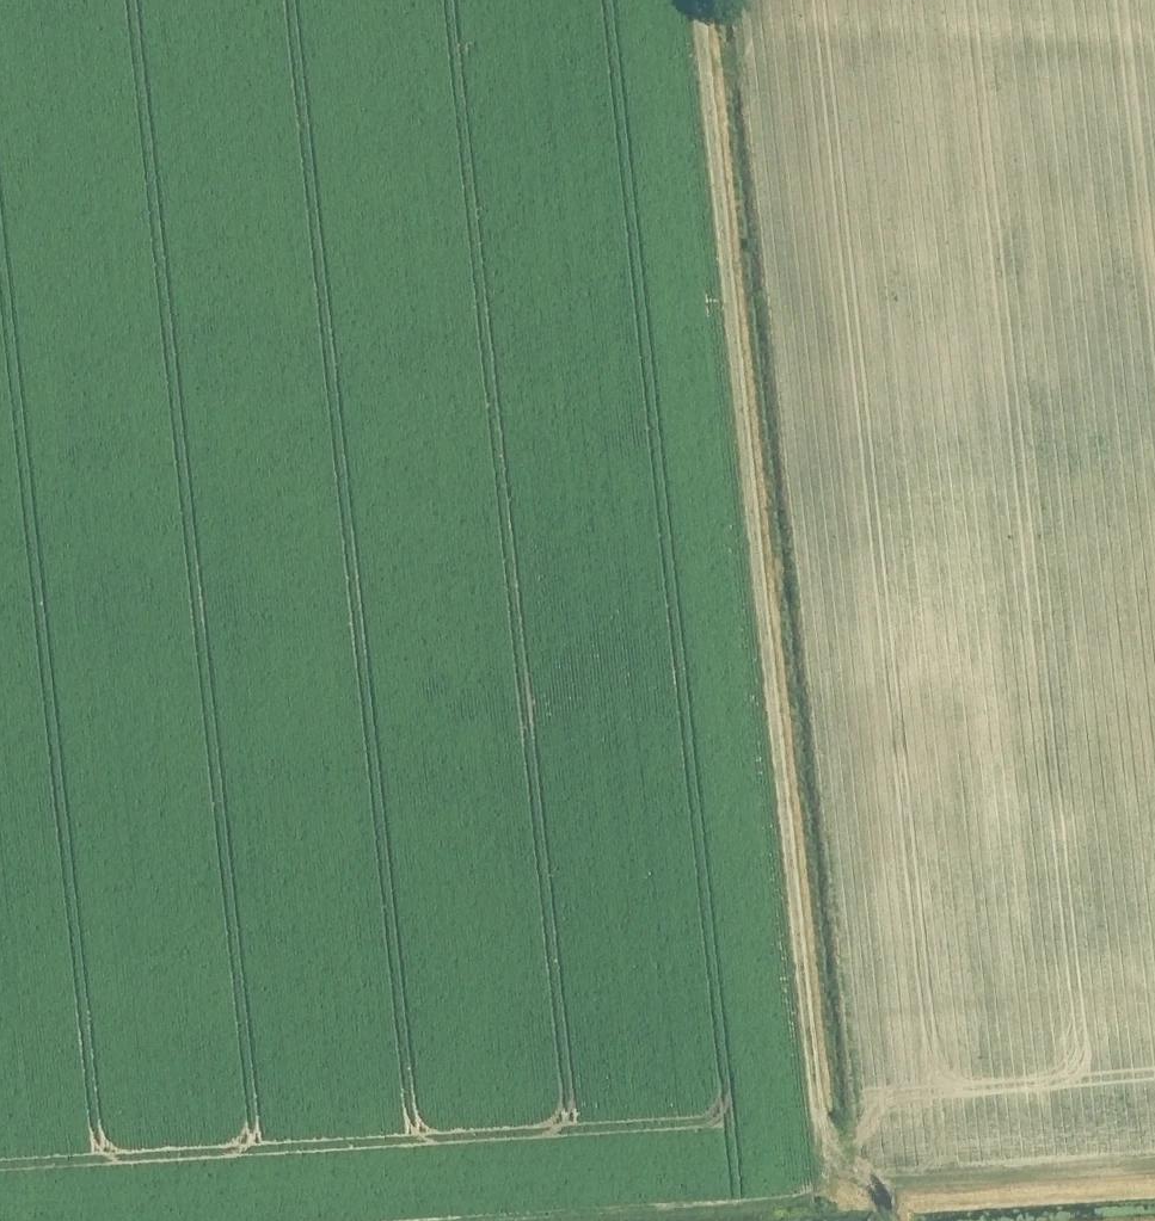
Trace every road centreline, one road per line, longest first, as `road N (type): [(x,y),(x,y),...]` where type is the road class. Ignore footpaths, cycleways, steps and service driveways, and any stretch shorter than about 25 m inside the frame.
road 1 (unclassified): [(826,1203),(697,0)]

